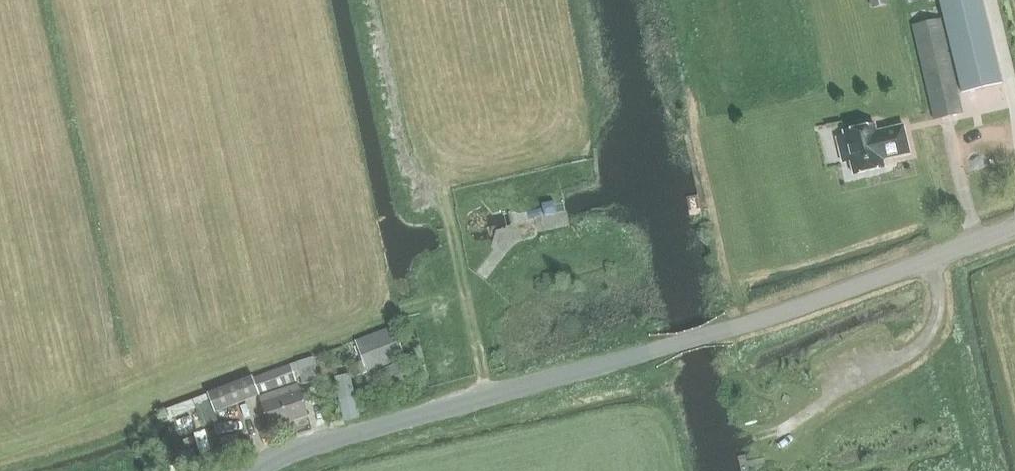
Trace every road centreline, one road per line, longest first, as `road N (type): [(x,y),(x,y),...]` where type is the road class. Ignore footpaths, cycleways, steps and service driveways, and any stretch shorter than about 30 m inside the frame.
road 1 (unclassified): [(253,470),(296,448),(719,331),(1014,227)]

